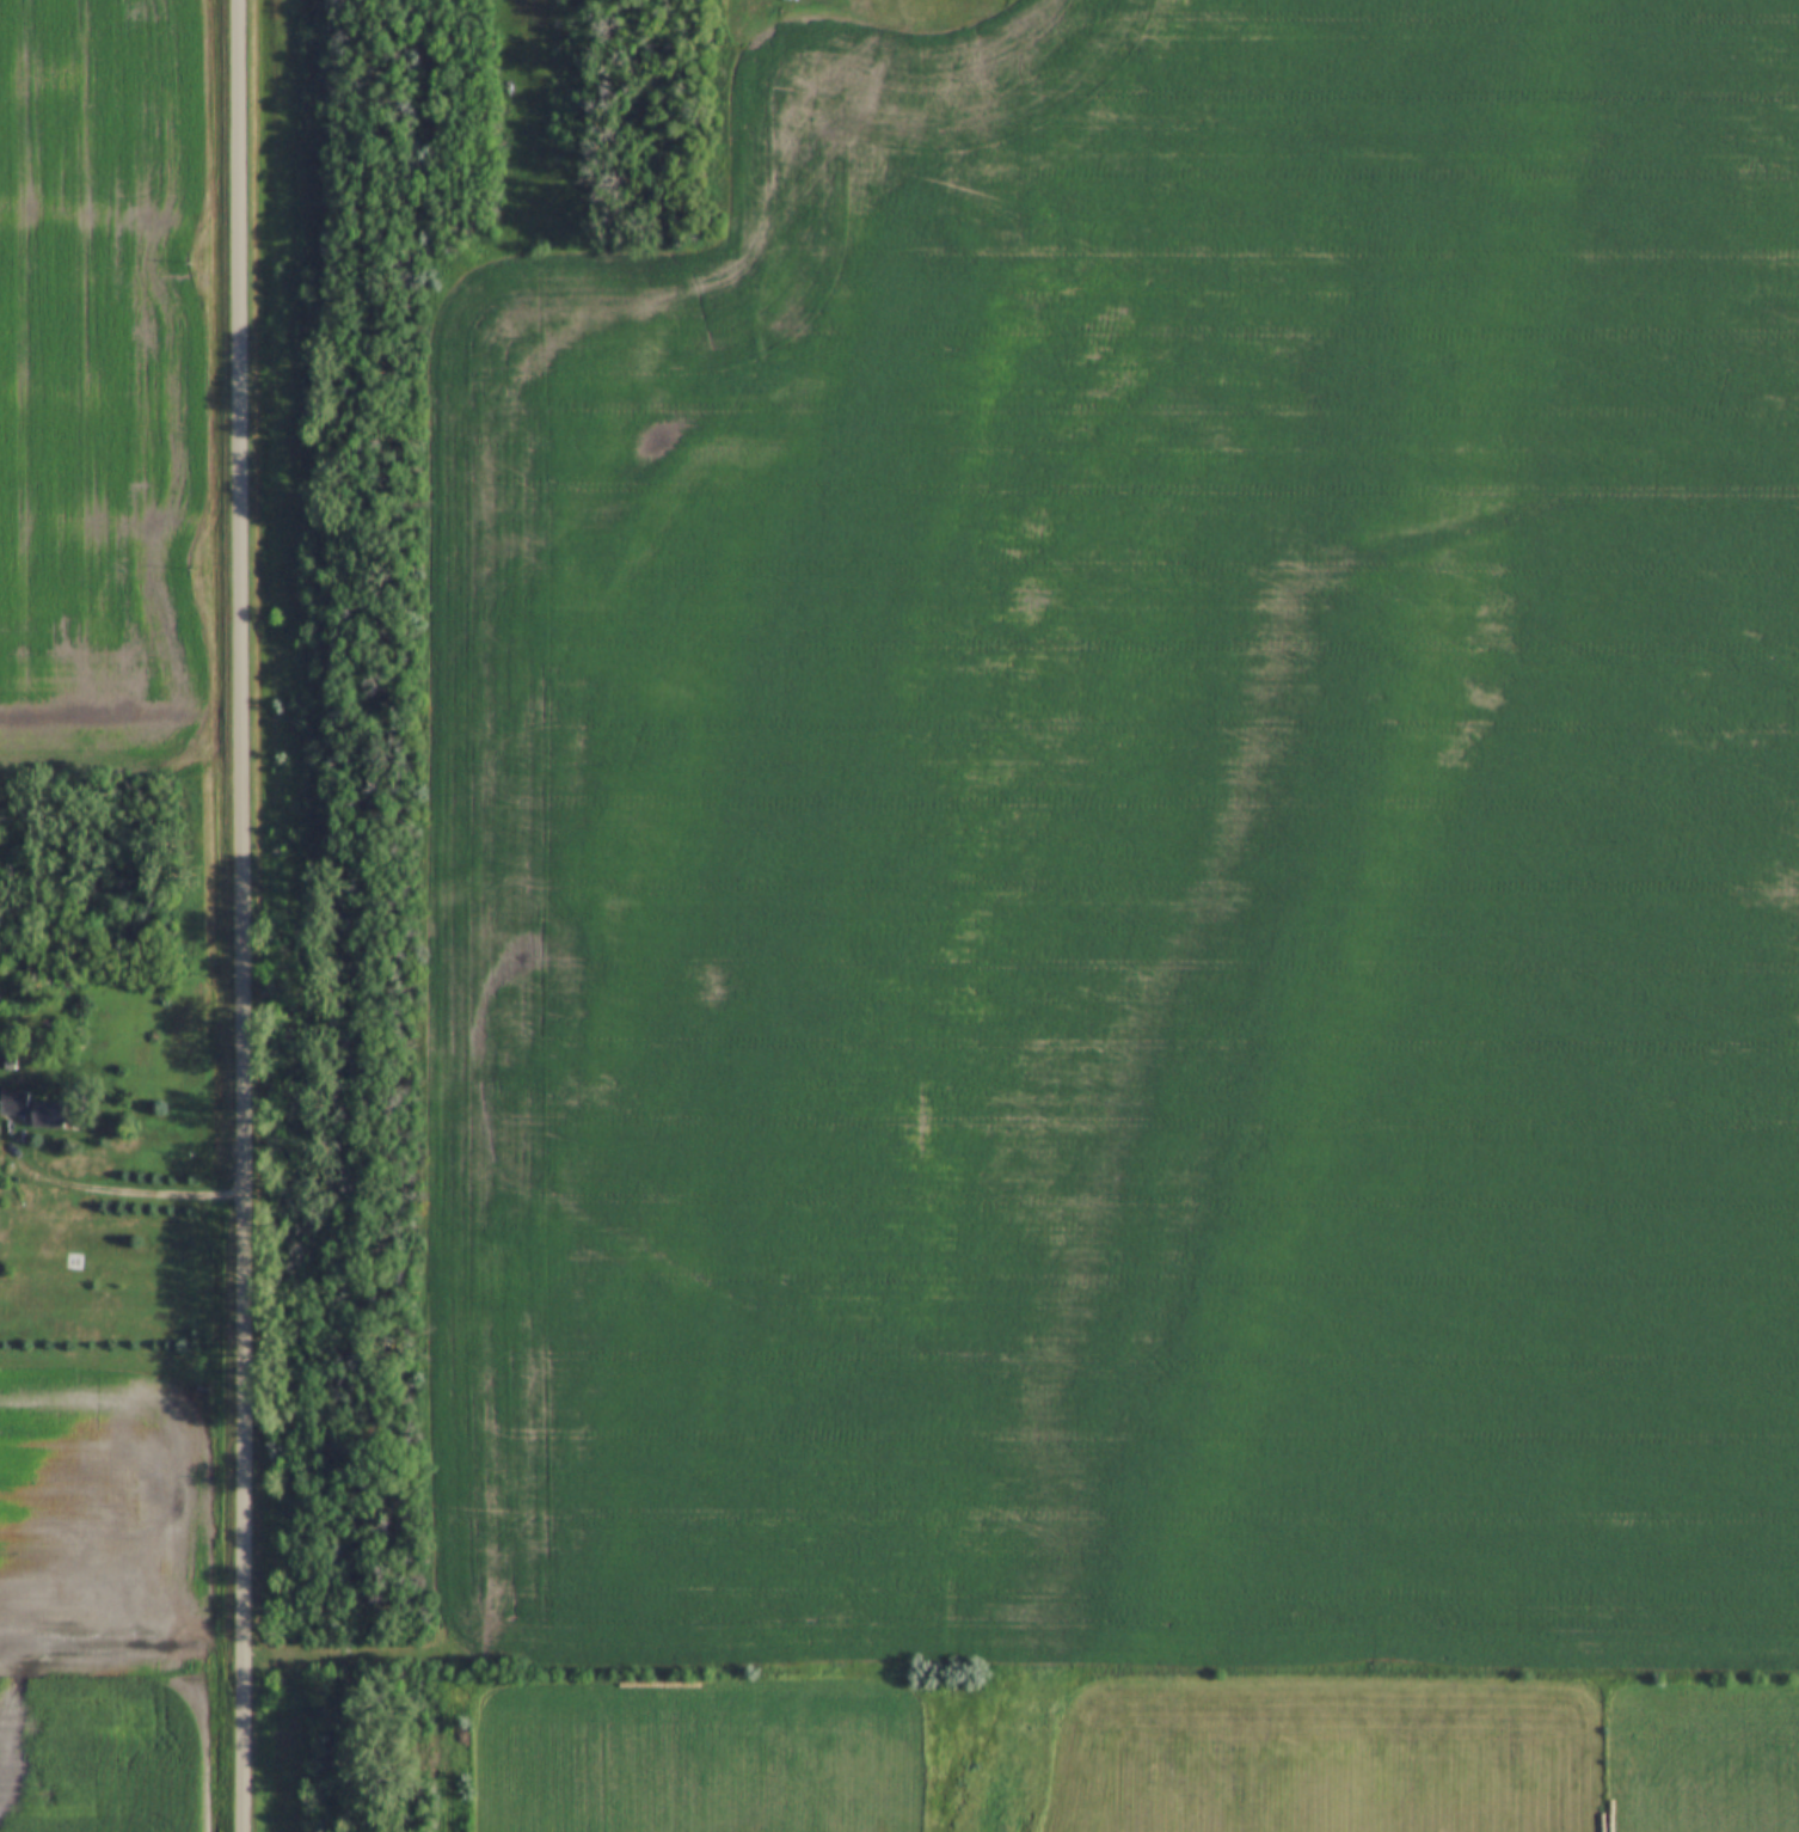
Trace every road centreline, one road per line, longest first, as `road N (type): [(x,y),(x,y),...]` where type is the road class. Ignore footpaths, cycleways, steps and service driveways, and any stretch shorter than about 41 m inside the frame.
road 1 (residential): [(244,1831),(239,0)]

